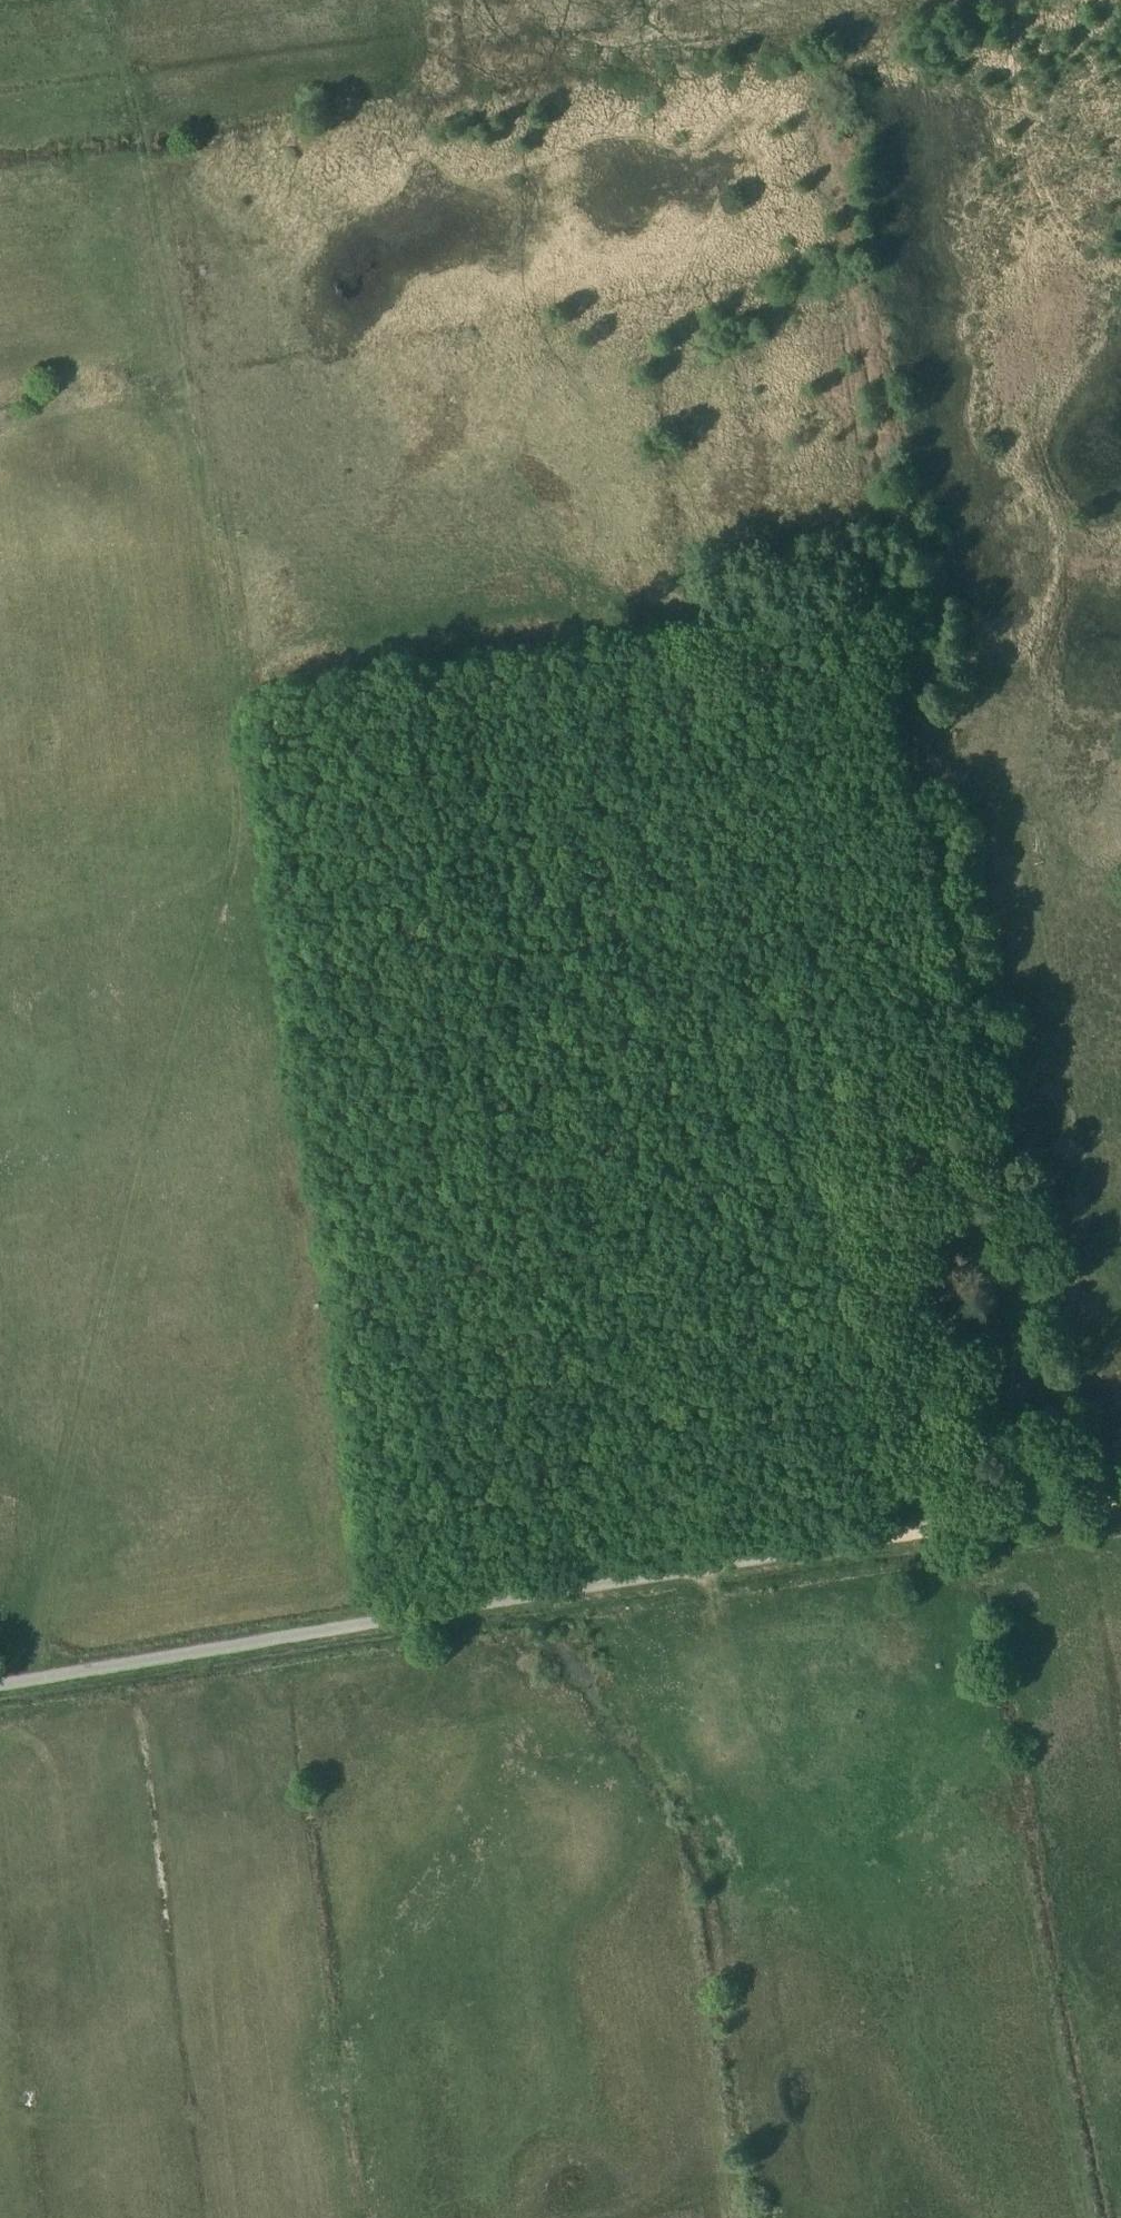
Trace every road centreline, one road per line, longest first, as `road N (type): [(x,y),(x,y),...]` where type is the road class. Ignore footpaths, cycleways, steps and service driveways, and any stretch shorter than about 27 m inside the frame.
road 1 (track): [(1120,1497),(0,1683)]

